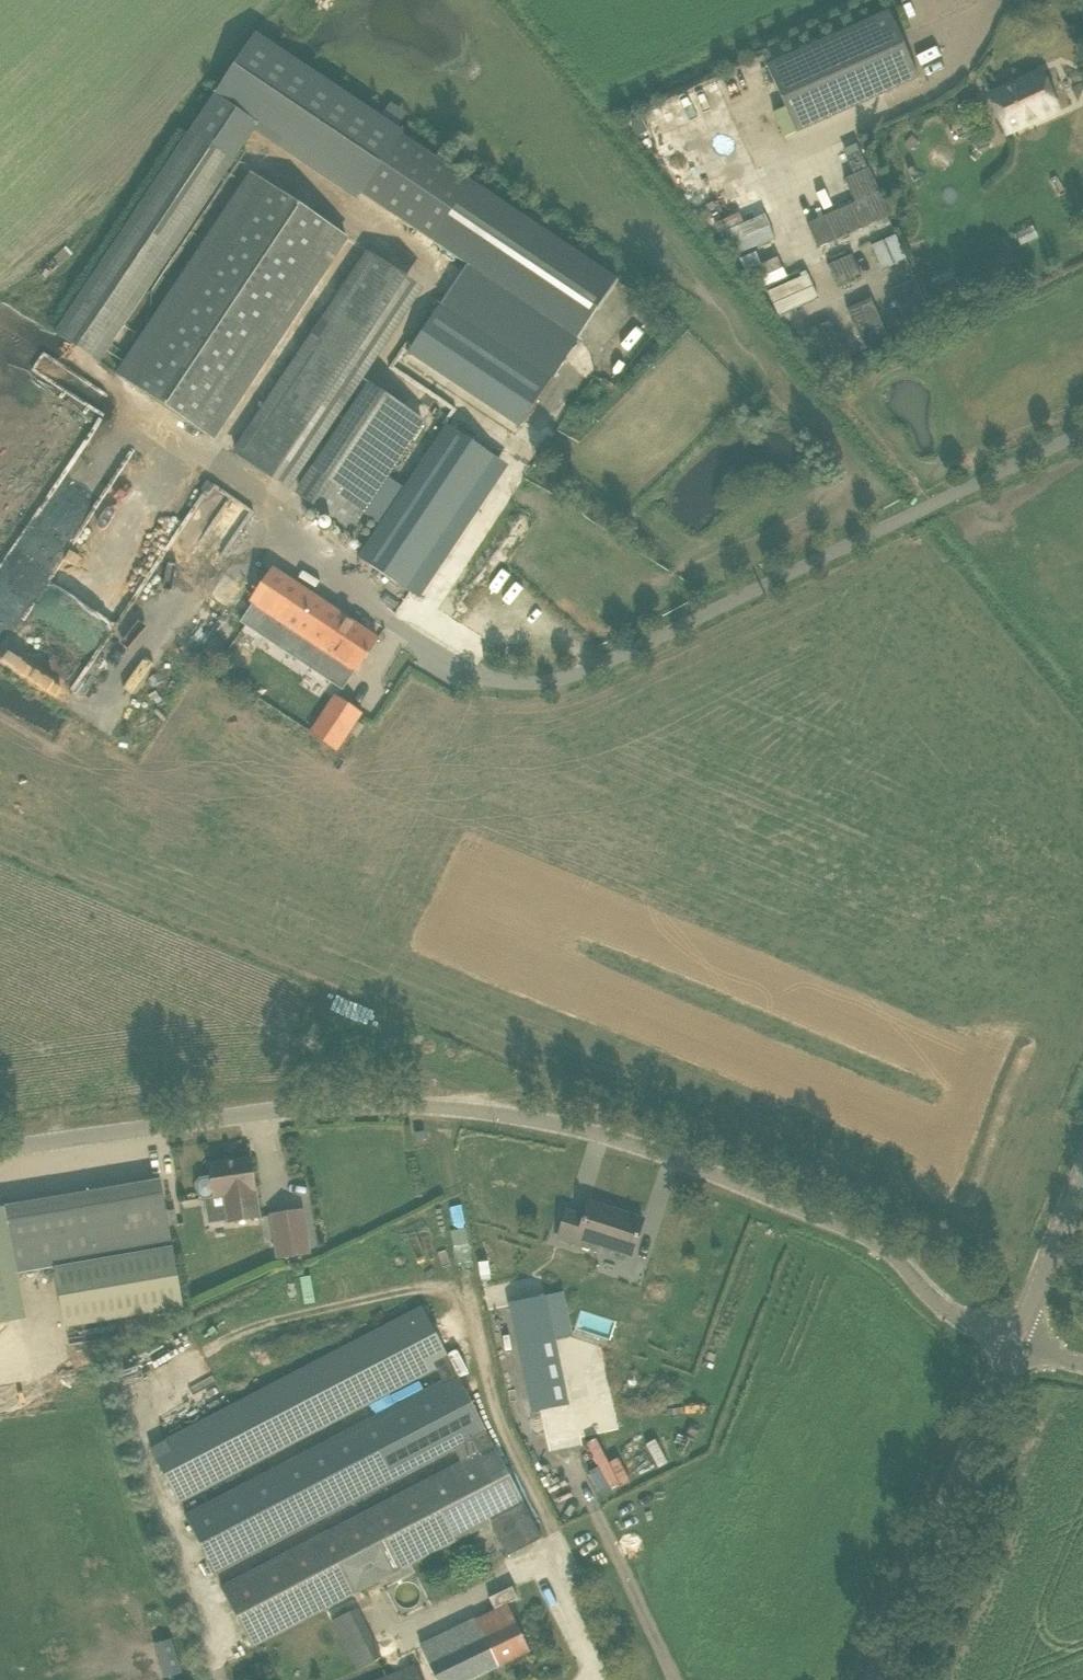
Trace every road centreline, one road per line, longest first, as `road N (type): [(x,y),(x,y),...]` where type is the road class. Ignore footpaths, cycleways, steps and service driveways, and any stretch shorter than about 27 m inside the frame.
road 1 (unclassified): [(0,1150),(335,1110),(532,1116),(666,1157),(838,1227),(892,1260),(937,1312),(1017,1352)]
road 2 (unclassified): [(384,621),(485,674),(528,679),(571,669),(1082,421)]
road 3 (track): [(440,1108),(474,1360),(548,1515),(554,1546)]
road 4 (tertiary): [(867,1679),(1017,1352)]
road 5 (track): [(465,1291),(383,1297),(200,1351)]
road 6 (tertiary): [(1017,1352),(1082,1194)]

